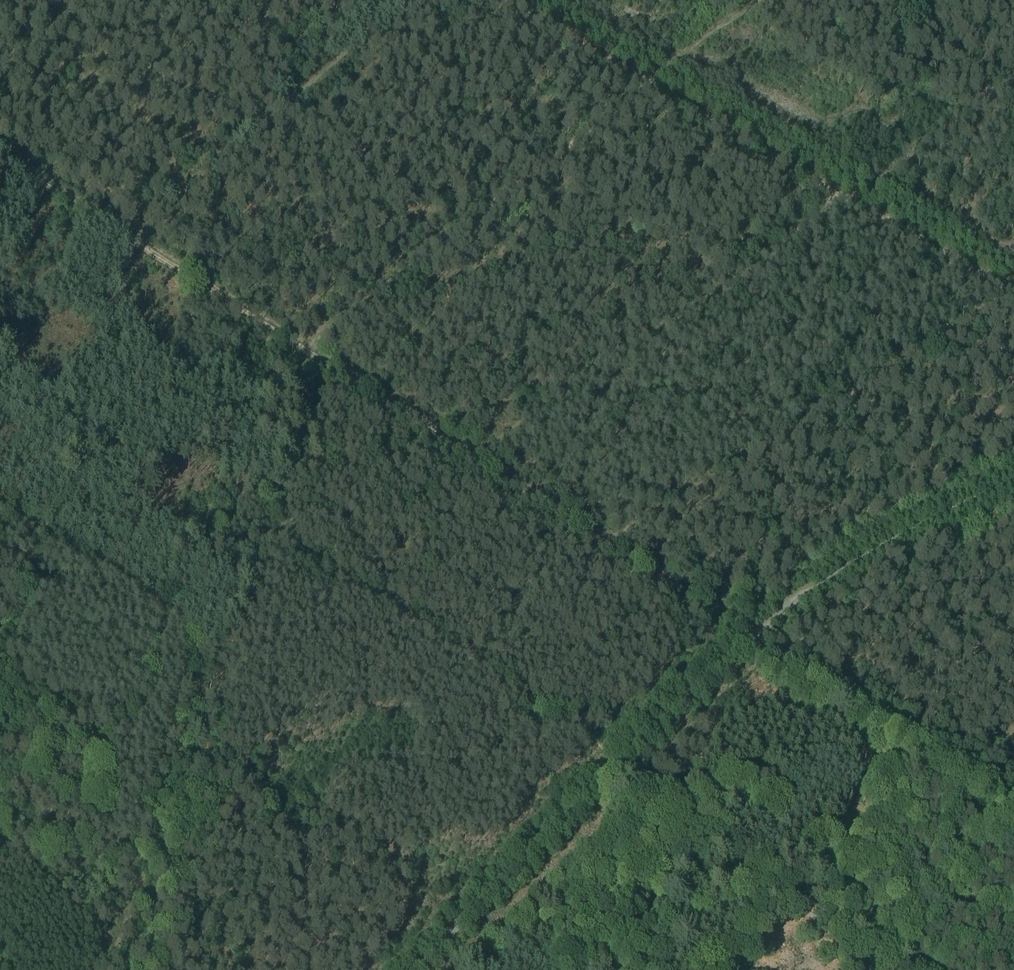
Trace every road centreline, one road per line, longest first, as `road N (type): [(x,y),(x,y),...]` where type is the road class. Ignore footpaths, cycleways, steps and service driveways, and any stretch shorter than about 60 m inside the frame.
road 1 (track): [(1013,794),(0,148)]
road 2 (unclassified): [(415,969),(746,641),(878,551),(1013,483)]
road 3 (track): [(1013,294),(612,540)]
road 4 (track): [(306,337),(654,68)]
road 5 (track): [(1013,272),(654,68)]
road 6 (track): [(605,776),(907,969)]
road 7 (track): [(948,752),(784,892),(715,969)]
road 8 (track): [(180,737),(107,969)]
road 9 (track): [(0,497),(170,609)]
road 10 (track): [(170,609),(210,641),(180,737)]
road 11 (track): [(654,68),(535,0)]

